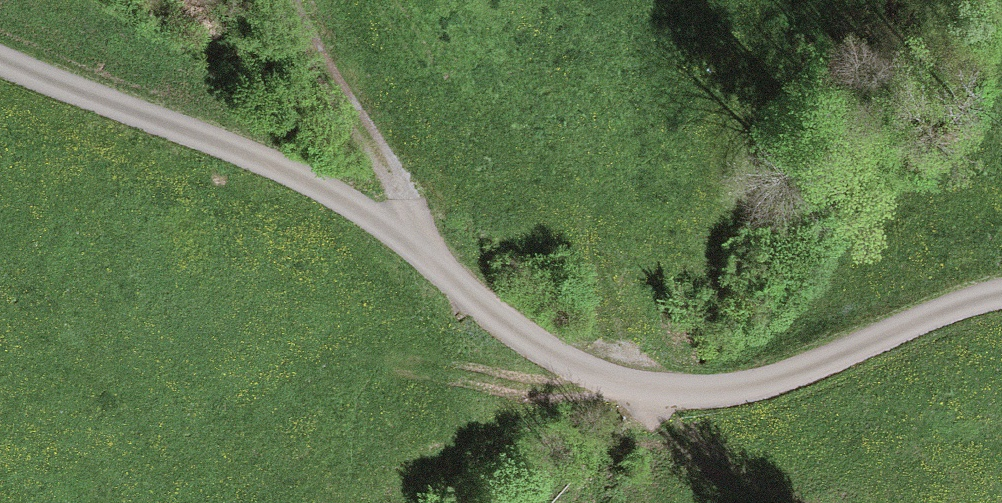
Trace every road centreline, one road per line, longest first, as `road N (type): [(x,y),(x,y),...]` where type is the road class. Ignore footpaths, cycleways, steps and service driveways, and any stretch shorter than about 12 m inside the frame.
road 1 (unclassified): [(1001,291),(904,317),(724,388),(618,388),(518,335),(308,178),(0,56)]
road 2 (track): [(413,257),(383,170),(294,0)]
road 3 (track): [(650,388),(699,451),(795,502)]

